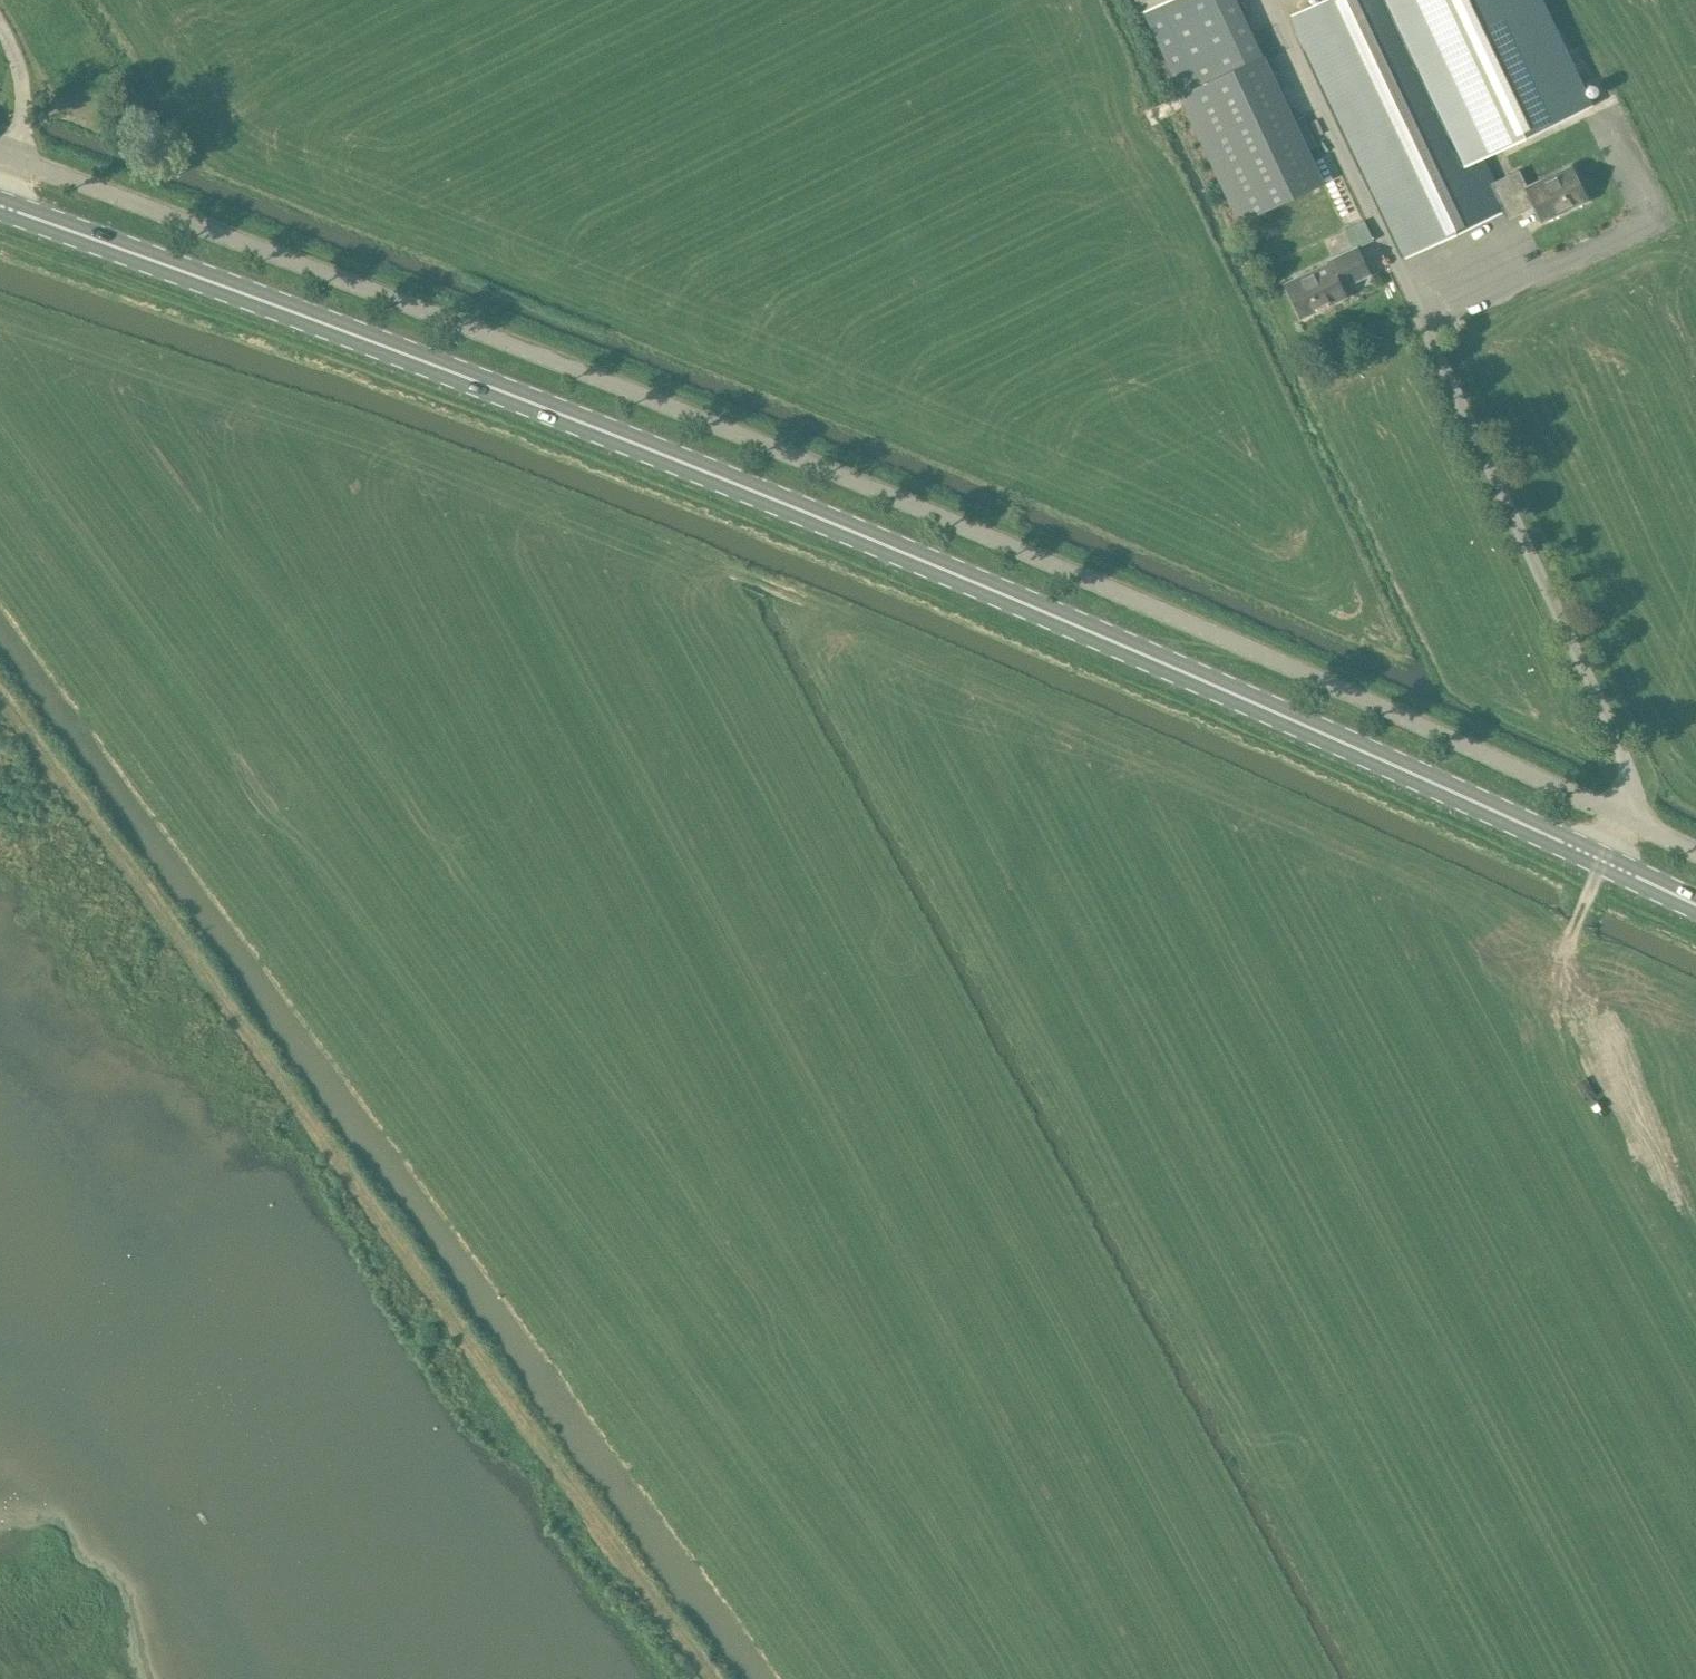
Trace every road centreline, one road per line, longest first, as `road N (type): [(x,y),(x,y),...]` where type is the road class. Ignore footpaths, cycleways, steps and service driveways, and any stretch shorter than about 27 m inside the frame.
road 1 (unclassified): [(1695,857),(1388,709),(817,470),(0,151)]
road 2 (primary): [(1695,909),(1358,748),(783,503),(0,204)]
road 3 (track): [(1270,0),(1631,777),(1622,821),(1559,952)]

